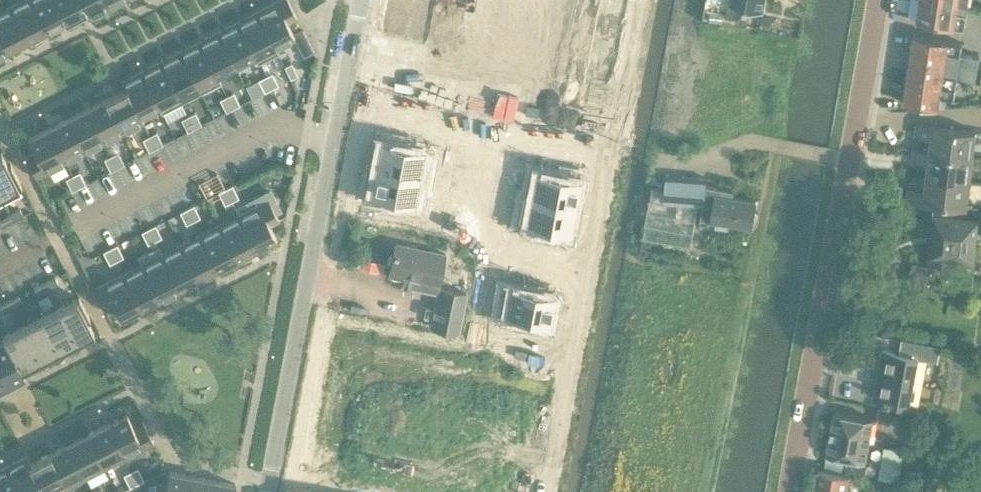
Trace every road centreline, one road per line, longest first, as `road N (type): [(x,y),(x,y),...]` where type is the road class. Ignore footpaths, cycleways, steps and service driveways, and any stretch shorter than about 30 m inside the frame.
road 1 (residential): [(269,491),(361,0)]
road 2 (unclassified): [(875,0),(786,491)]

